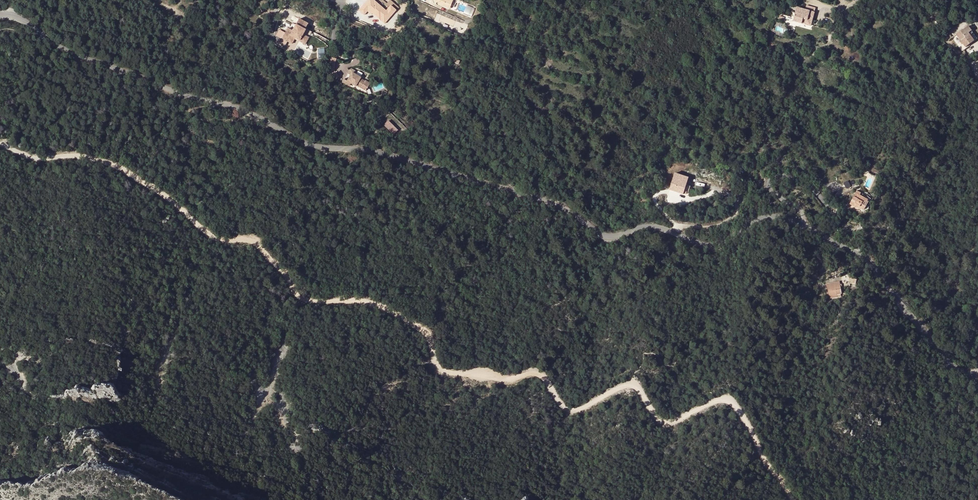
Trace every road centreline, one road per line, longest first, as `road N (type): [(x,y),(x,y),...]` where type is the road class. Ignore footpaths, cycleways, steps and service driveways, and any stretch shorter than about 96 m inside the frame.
road 1 (residential): [(0,14),(28,22),(77,57),(242,110),(302,141),(384,154),(549,203),(600,236),(655,227),(710,246),(765,218),(789,220),(863,257),(947,362),(977,374)]
road 2 (track): [(793,499),(734,404),(720,401),(667,423),(634,387),(570,411),(542,376),(441,370),(428,336),(412,325),(377,306),(302,299),(257,245),(214,239),(126,172),(93,159),(32,157),(0,143)]

